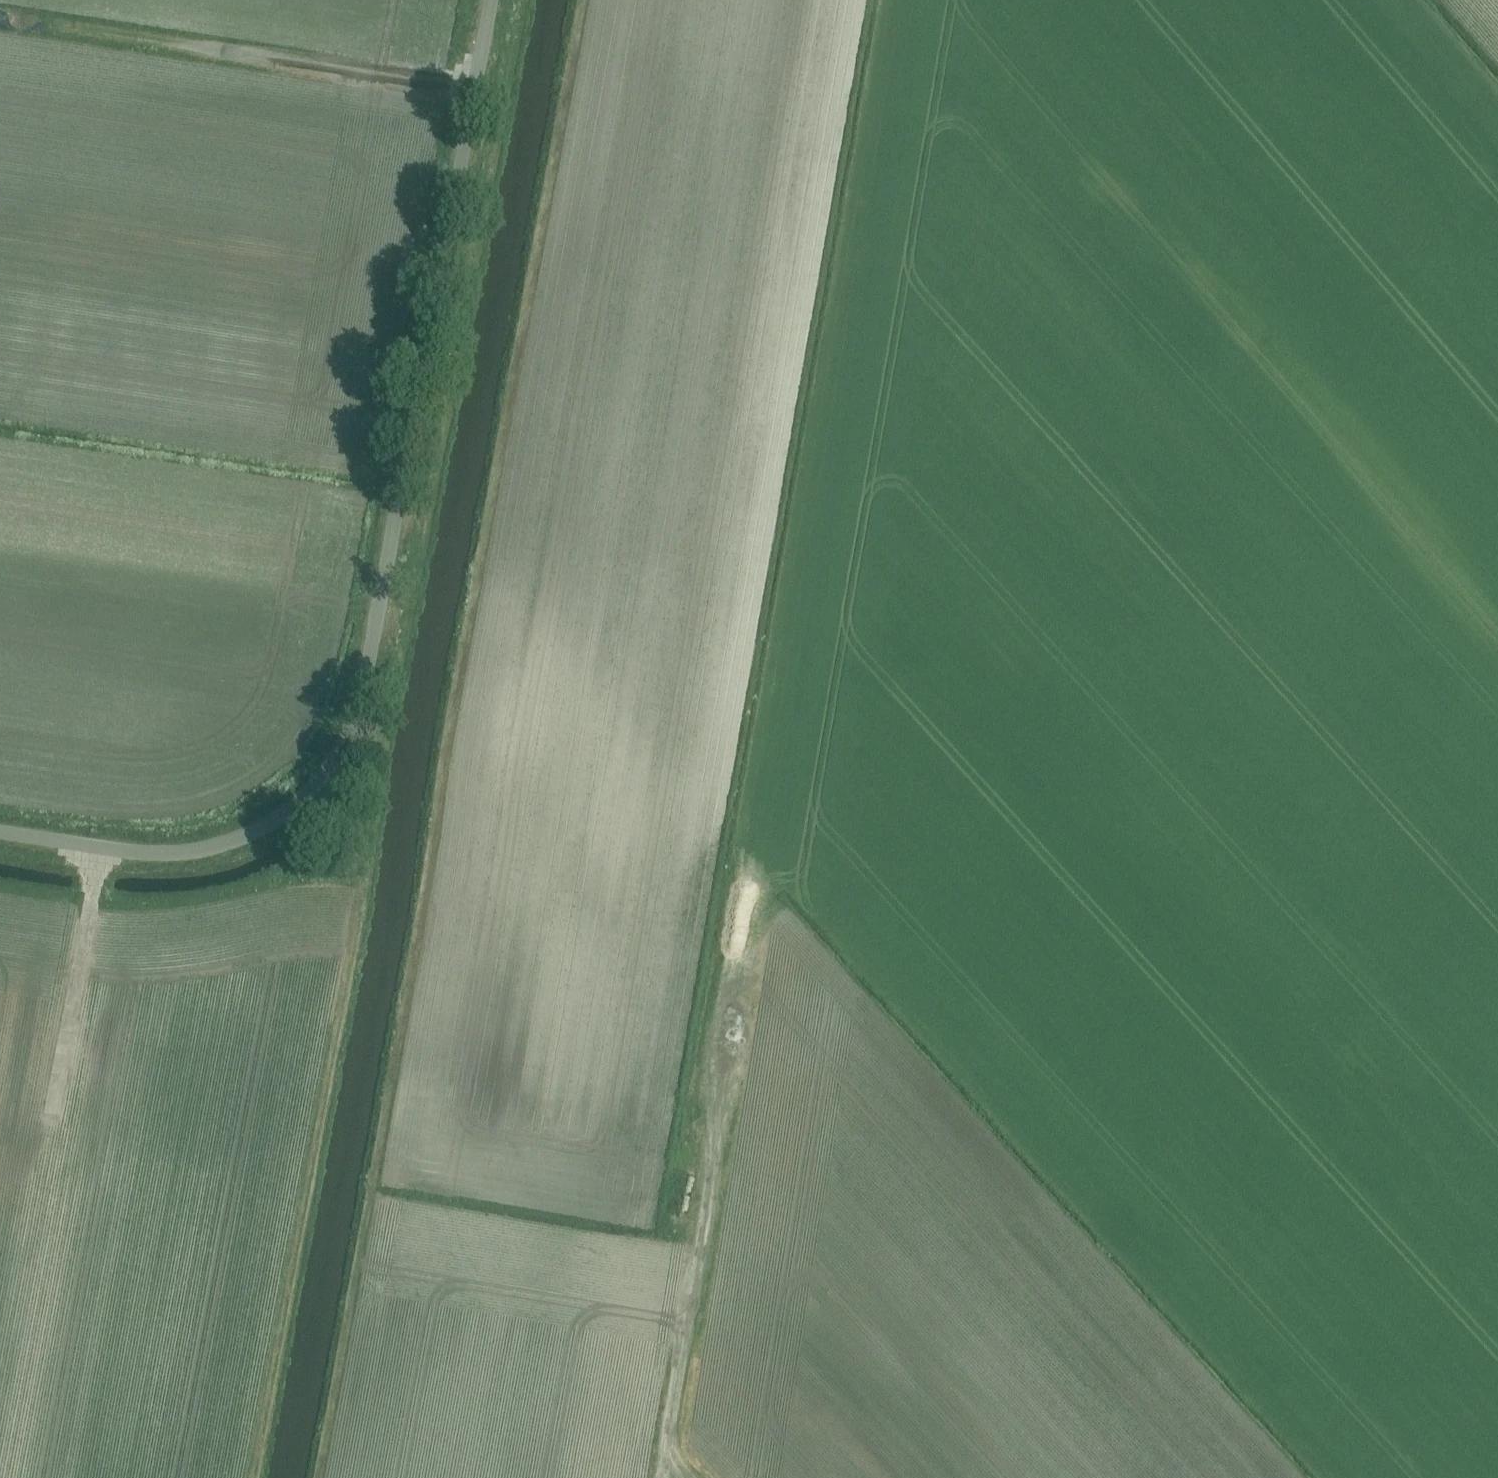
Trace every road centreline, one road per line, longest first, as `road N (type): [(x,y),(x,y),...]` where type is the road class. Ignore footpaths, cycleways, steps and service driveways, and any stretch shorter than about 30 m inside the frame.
road 1 (unclassified): [(491,0),(361,696),(337,755),(307,798),(254,833),(193,853),(129,853),(0,833)]

